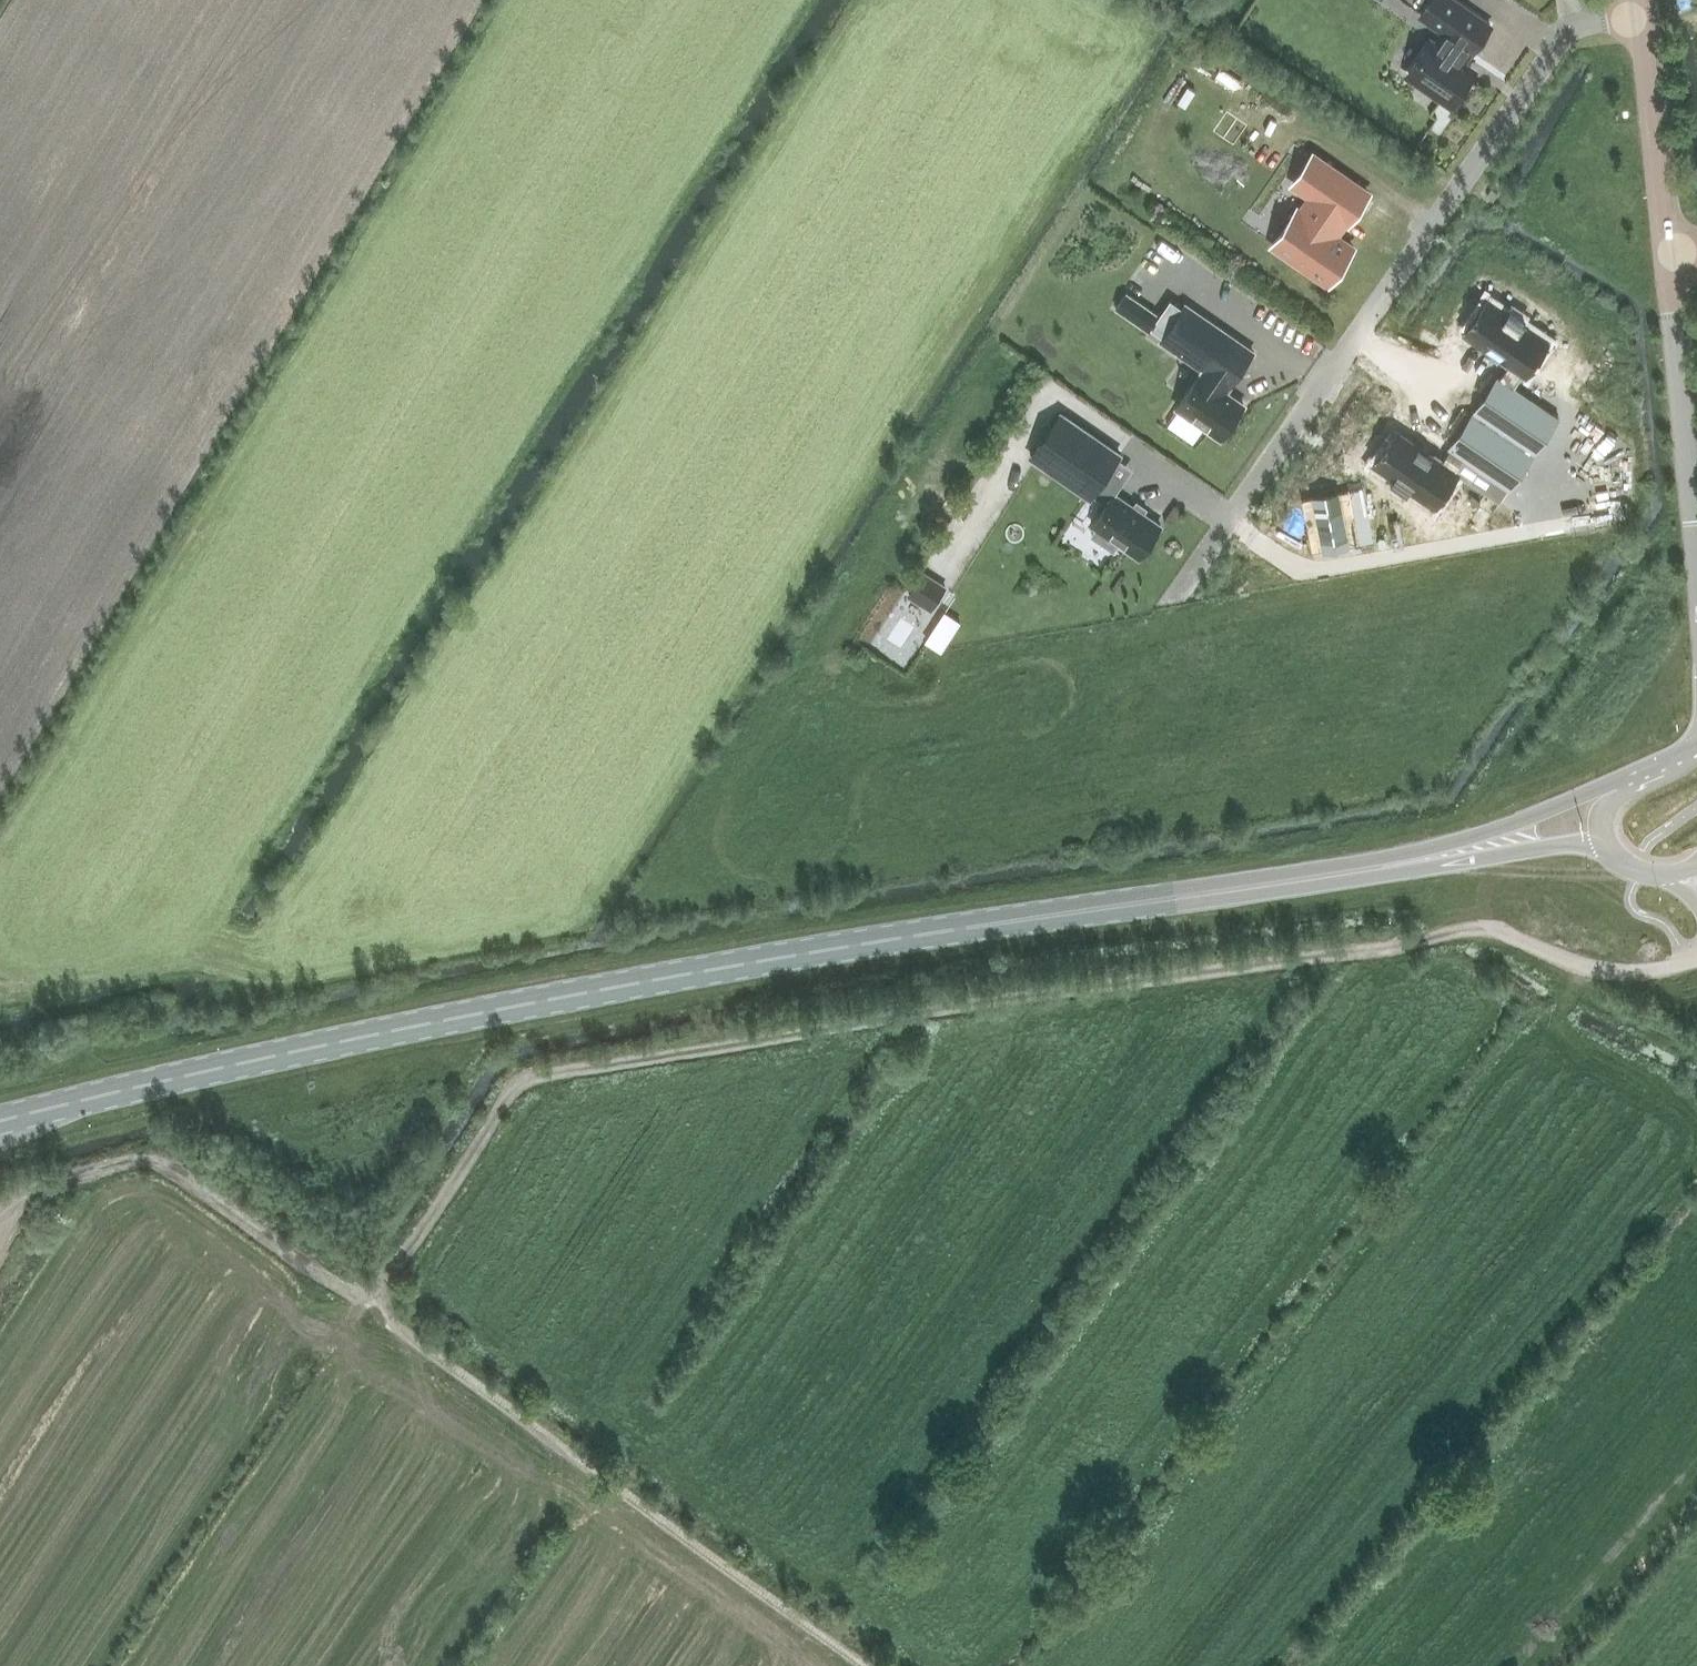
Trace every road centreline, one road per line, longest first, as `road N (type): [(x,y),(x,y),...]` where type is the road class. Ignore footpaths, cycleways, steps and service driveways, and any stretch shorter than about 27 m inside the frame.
road 1 (track): [(1690,963),(1636,971),(1578,966),(1482,928),(913,1013),(554,1074),(515,1089),(385,1278),(389,1321),(865,1665)]
road 2 (primary): [(0,1122),(513,1006),(1400,864)]
road 3 (residential): [(1636,16),(1569,33),(1550,57),(1176,597)]
road 4 (tertiary): [(1696,558),(1661,252)]
road 5 (tertiary): [(1661,252),(1636,16)]
road 6 (primary): [(1615,780),(1400,864)]
road 7 (primary): [(1400,864),(1444,868),(1605,840)]

